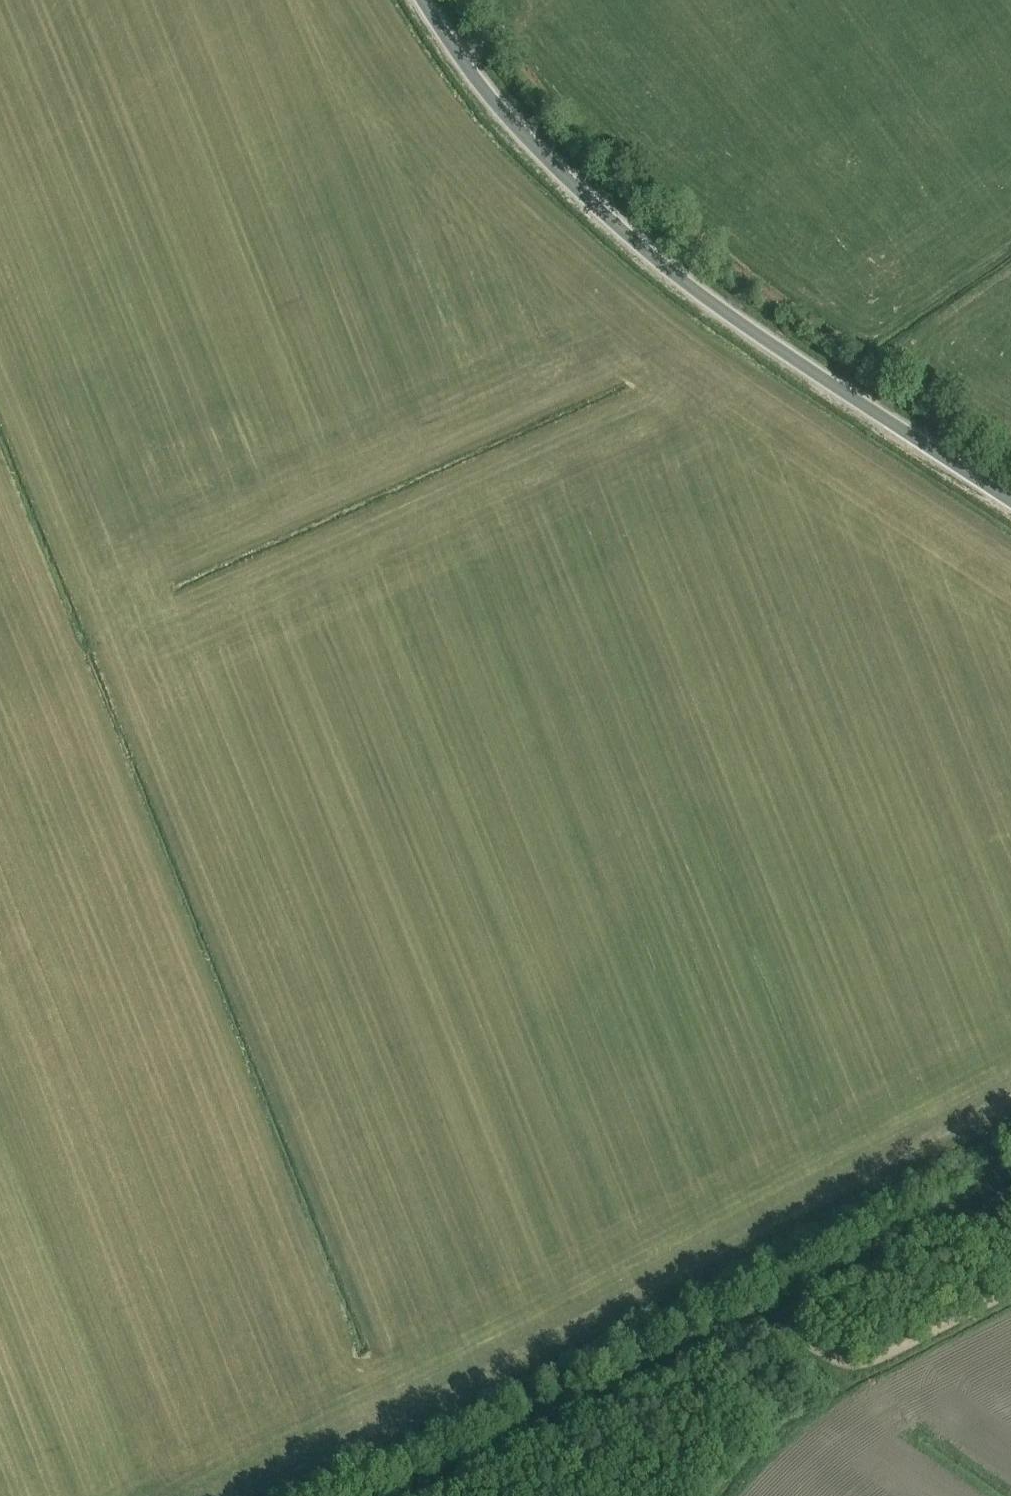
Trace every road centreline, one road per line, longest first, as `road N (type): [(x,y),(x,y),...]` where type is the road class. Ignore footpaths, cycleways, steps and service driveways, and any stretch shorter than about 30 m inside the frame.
road 1 (unclassified): [(1010,501),(756,333),(579,196),(470,74),(421,0)]
road 2 (track): [(1010,1290),(866,1362),(849,1364),(791,1330),(760,1334),(452,1495)]

